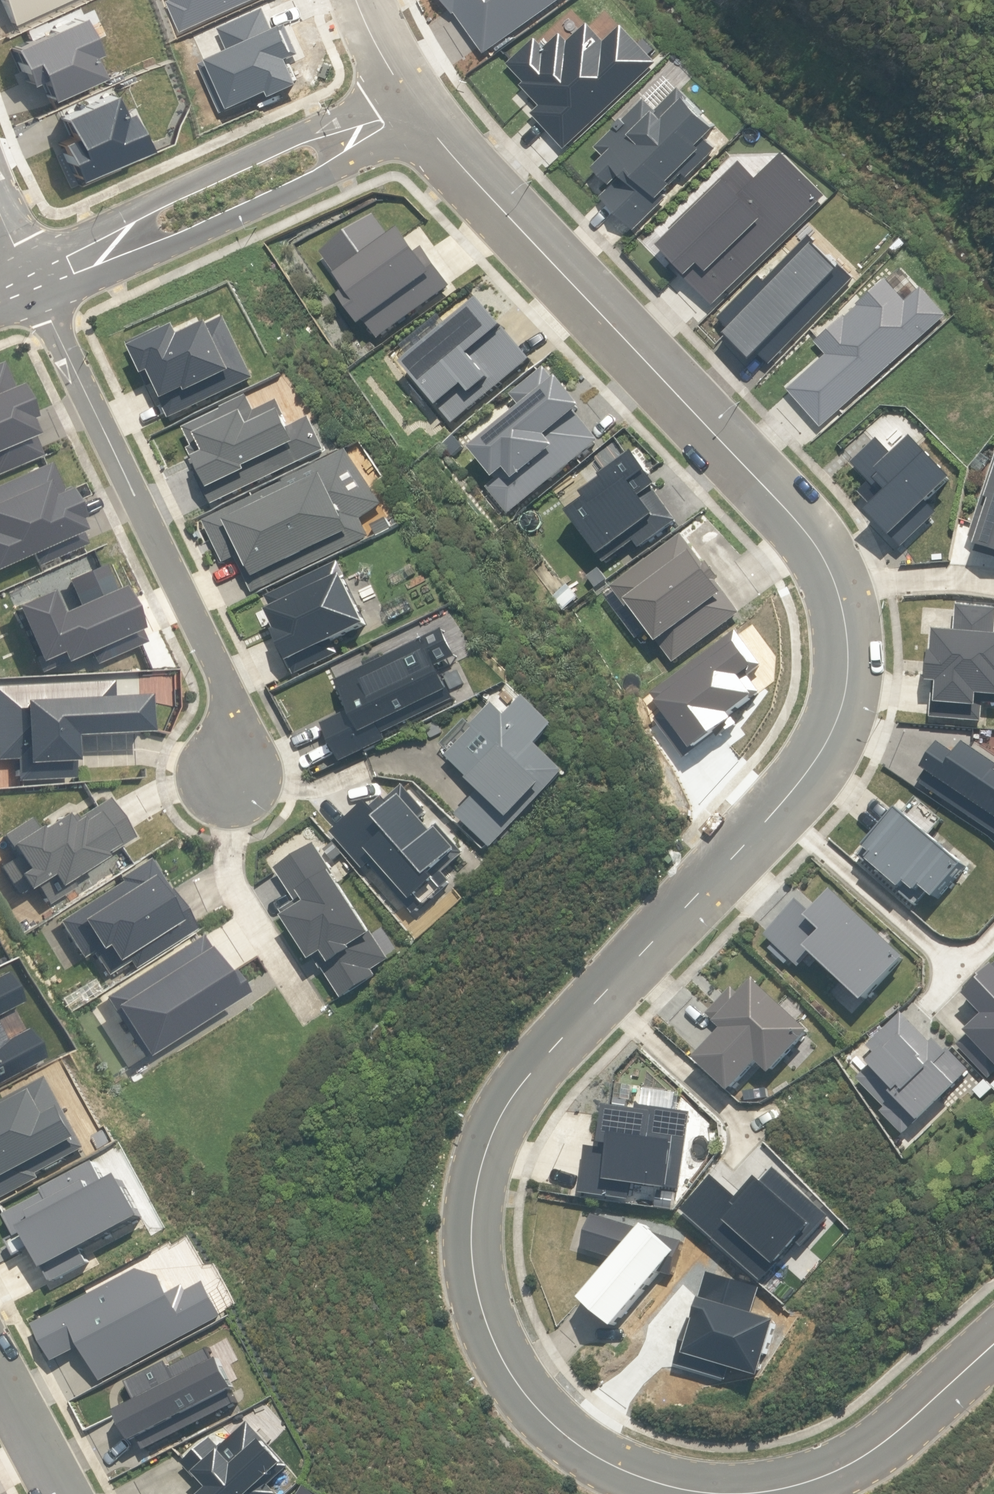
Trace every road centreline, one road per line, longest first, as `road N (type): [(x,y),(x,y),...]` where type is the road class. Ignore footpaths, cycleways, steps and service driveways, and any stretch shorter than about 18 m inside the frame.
road 1 (residential): [(712,1493),(601,1463),(532,1405),(485,1327),(470,1275),(471,1220),(481,1162),(511,1097),(743,846),(825,746),(848,675),(837,591)]
road 2 (residential): [(837,591),(790,513),(413,108)]
road 3 (residential): [(229,773),(220,672),(34,282)]
road 4 (residential): [(81,261),(157,198),(297,134),(385,121)]
road 5 (residential): [(385,121),(321,177),(182,241),(81,261)]
road 6 (residential): [(993,1346),(899,1432),(844,1468),(746,1493)]
road 7 (residential): [(837,591),(928,578),(993,583)]
road 8 (residential): [(0,1378),(63,1493)]
road 9 (residential): [(413,108),(356,0)]

